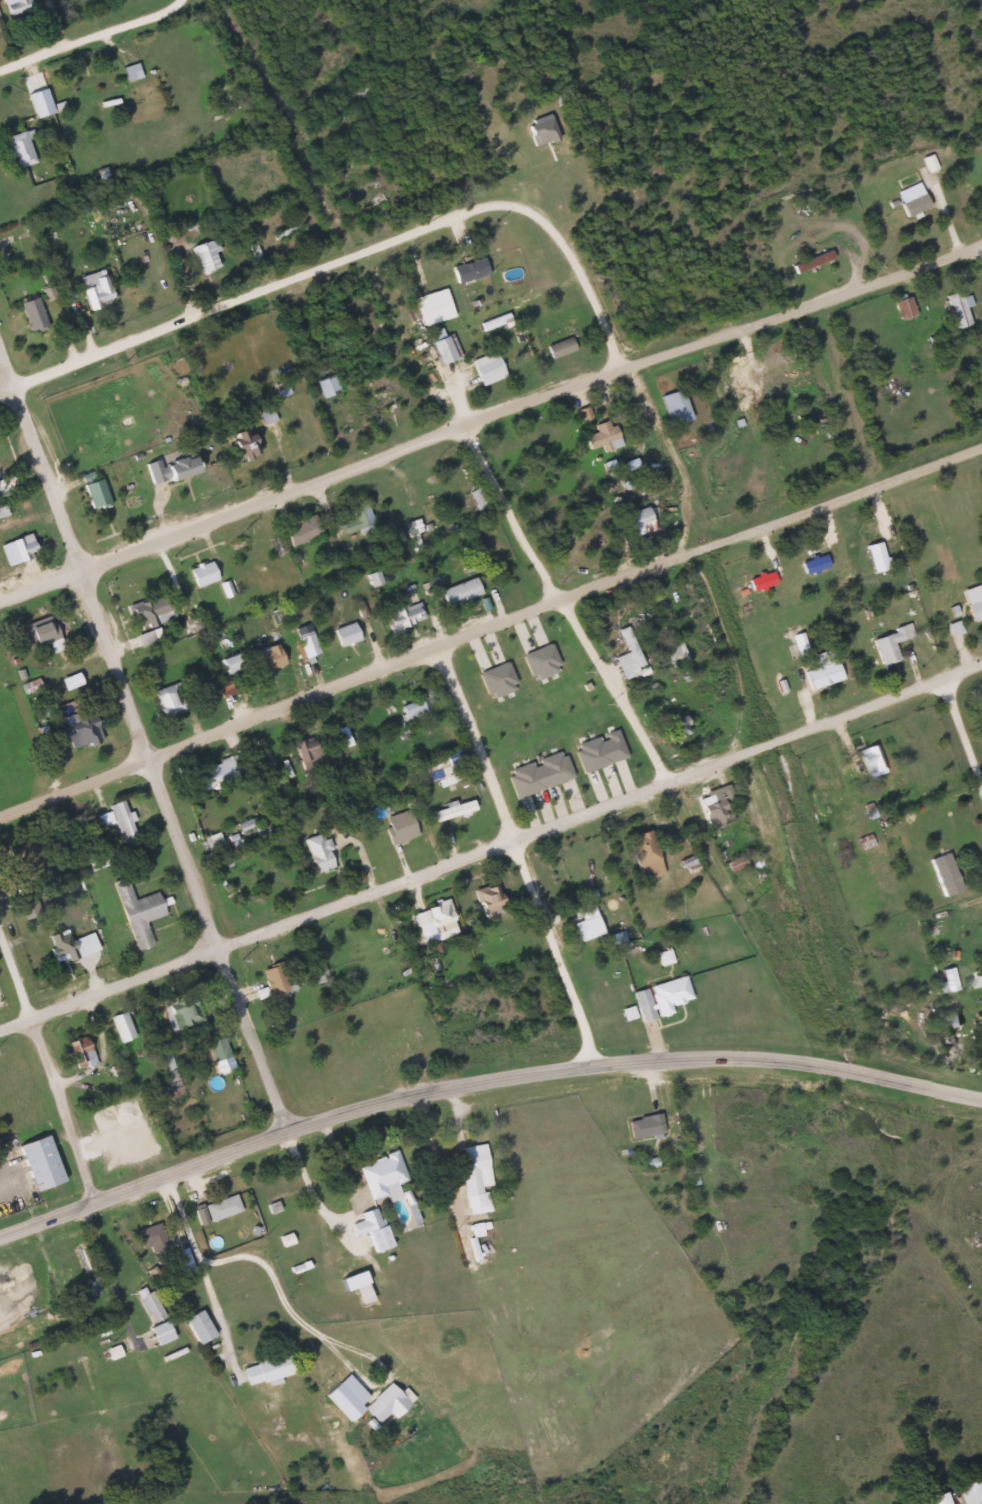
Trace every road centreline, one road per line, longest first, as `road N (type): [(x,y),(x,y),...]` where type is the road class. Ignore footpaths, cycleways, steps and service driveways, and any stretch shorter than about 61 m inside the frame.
road 1 (residential): [(0,813),(433,642),(981,446)]
road 2 (residential): [(0,599),(619,365),(981,240)]
road 3 (residential): [(0,1022),(981,663)]
road 4 (residential): [(282,1122),(0,360)]
road 5 (residential): [(0,382),(498,200),(539,210),(562,231),(619,365)]
road 6 (secondary): [(282,1122),(413,1082),(590,1052),(783,1059),(981,1093)]
road 7 (secondary): [(0,1225),(282,1122)]
road 8 (residential): [(91,1191),(0,933)]
road 9 (residential): [(379,1360),(305,1320),(283,1299),(263,1258),(244,1248),(198,1257)]
road 10 (residential): [(590,1052),(514,839)]
road 11 (residential): [(161,1165),(234,1371)]
road 12 (residential): [(514,839),(433,642)]
road 13 (residential): [(562,597),(667,782)]
road 14 (residential): [(461,1075),(385,878)]
road 15 (residential): [(385,878),(308,693)]
road 16 (residential): [(462,424),(556,599)]
road 17 (residential): [(119,28),(0,63)]
road 18 (residential): [(981,793),(939,679)]

